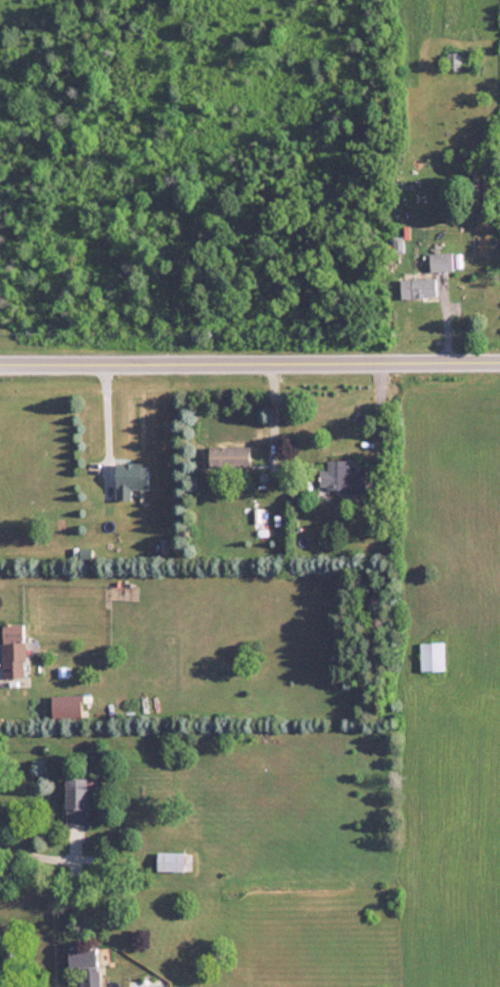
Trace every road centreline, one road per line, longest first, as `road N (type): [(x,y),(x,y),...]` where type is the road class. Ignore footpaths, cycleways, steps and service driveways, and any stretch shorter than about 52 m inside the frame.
road 1 (tertiary): [(0,361),(499,358)]

